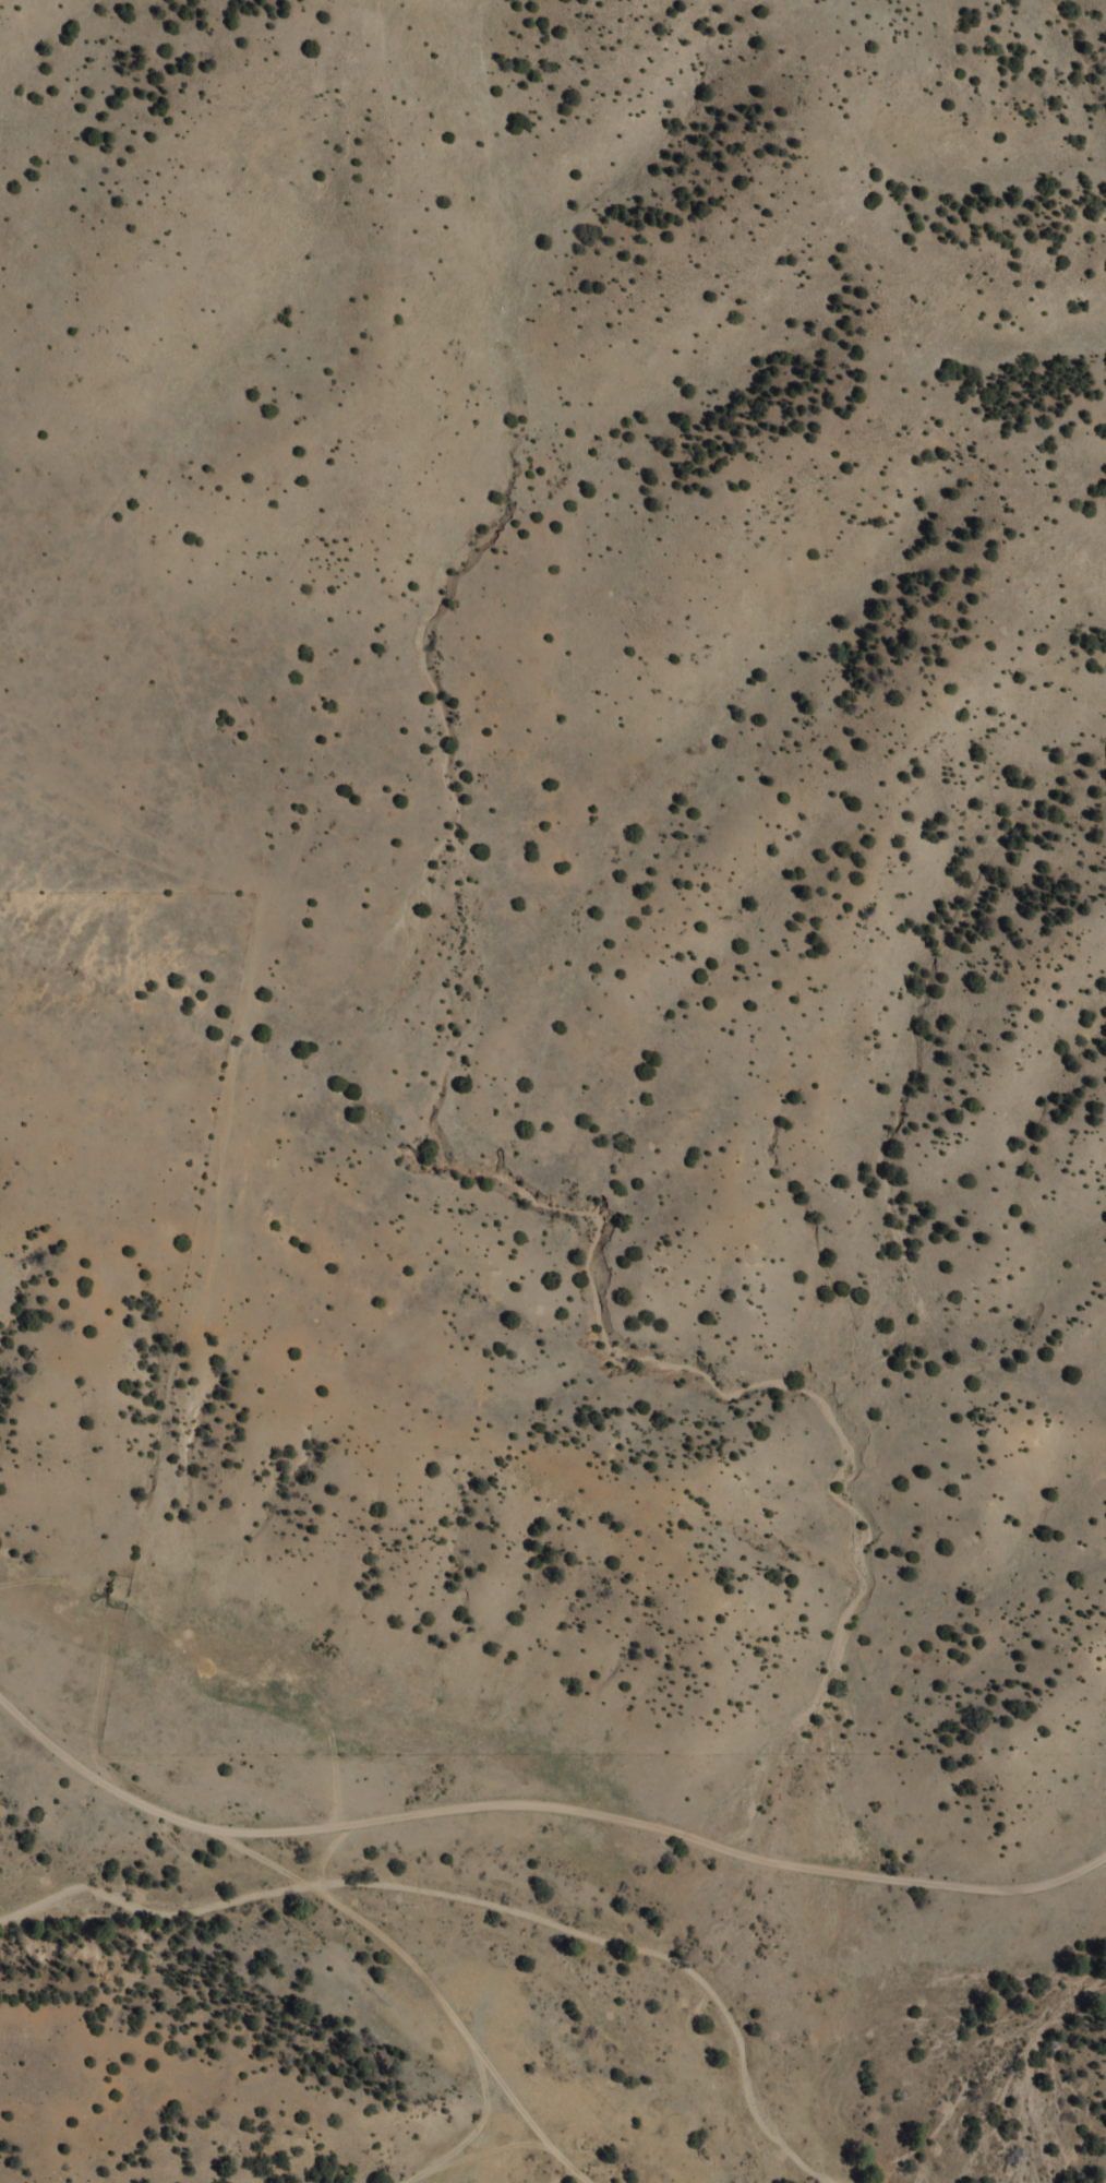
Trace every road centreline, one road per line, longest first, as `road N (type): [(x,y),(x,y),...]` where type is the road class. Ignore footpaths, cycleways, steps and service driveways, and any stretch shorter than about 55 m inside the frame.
road 1 (tertiary): [(1105,1857),(1058,1882),(994,1892),(768,1864),(549,1806),(226,1835),(112,1792),(0,1703)]
road 2 (track): [(164,1564),(184,1436),(218,1375),(225,1204),(241,1146),(243,1055),(267,917),(260,897),(236,880),(192,867),(48,785),(0,770)]
road 3 (track): [(211,1832),(402,1958),(513,2104),(585,2182)]
road 4 (track): [(414,2182),(494,2146),(546,2144)]

